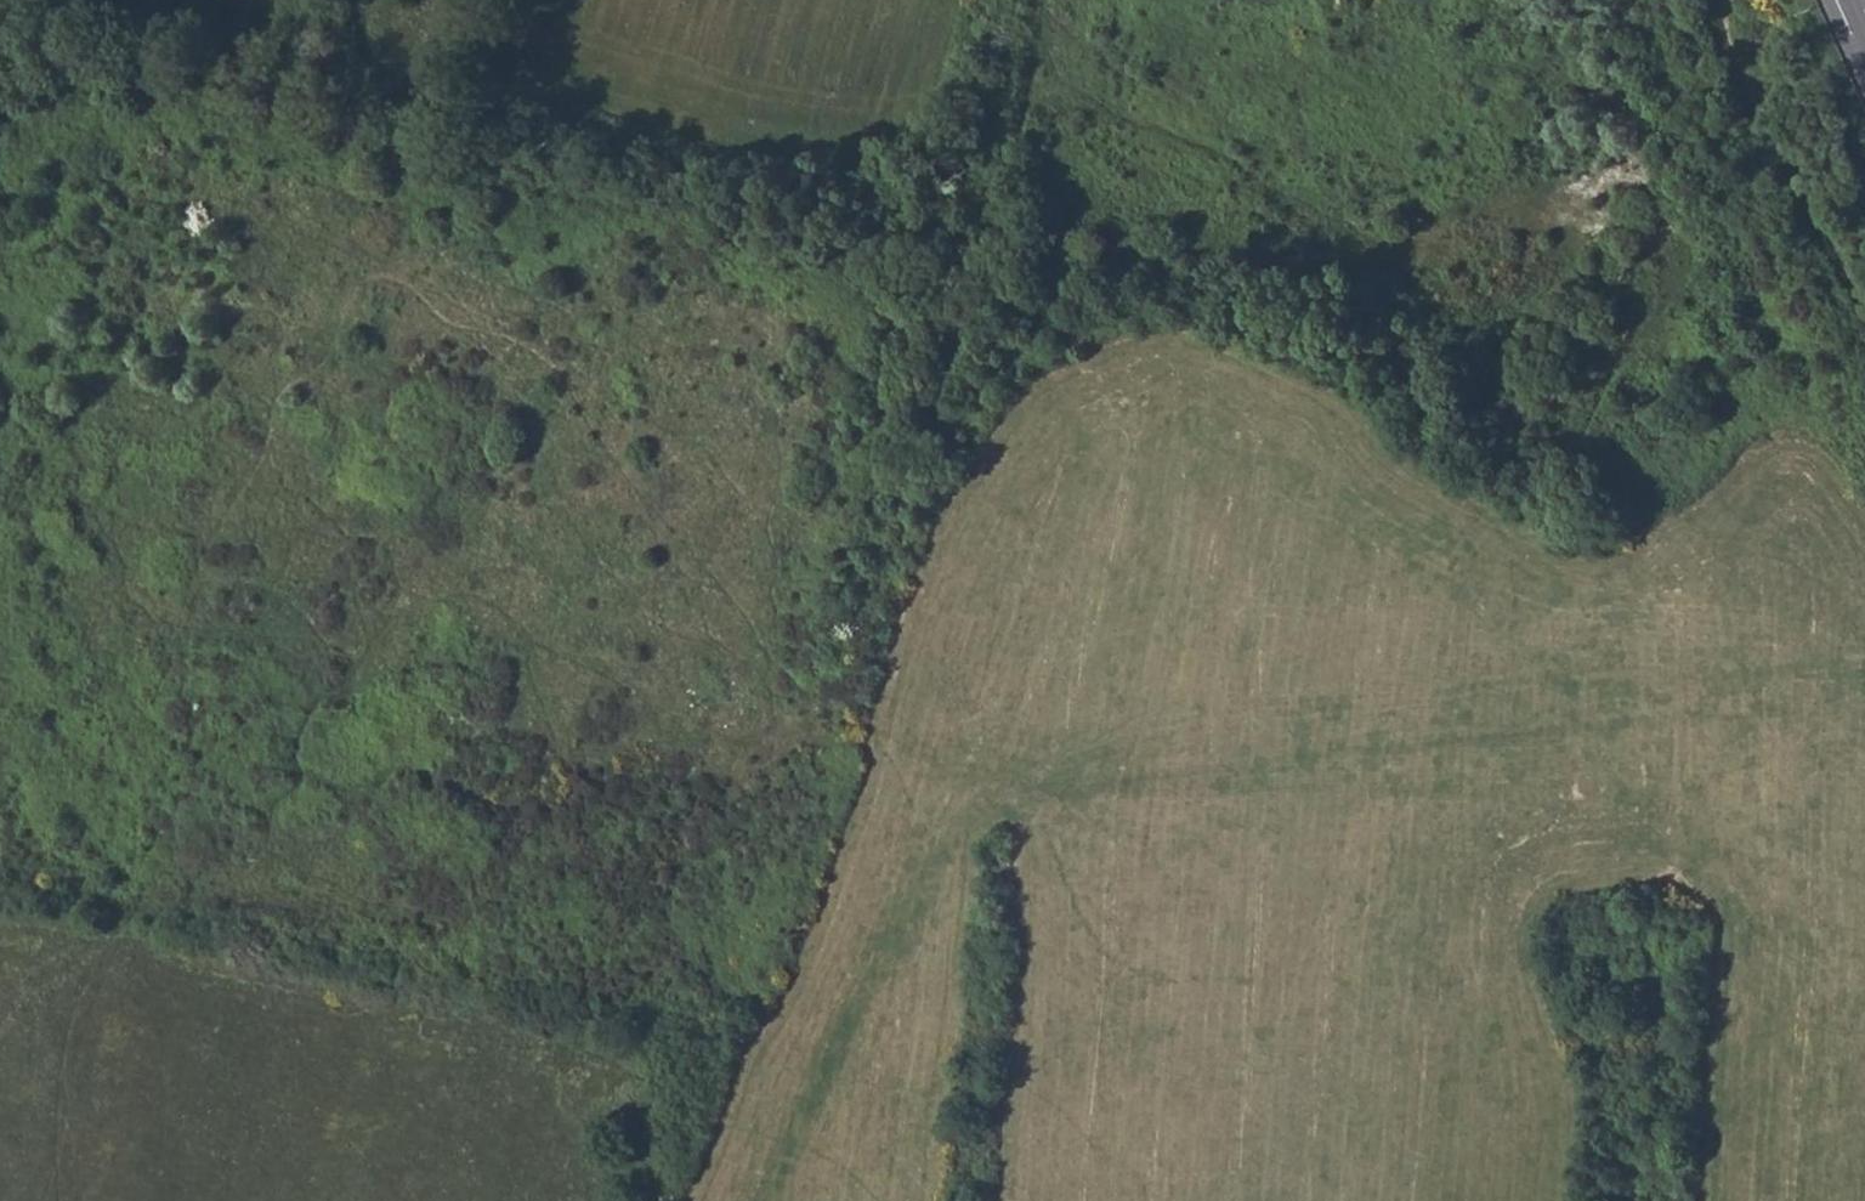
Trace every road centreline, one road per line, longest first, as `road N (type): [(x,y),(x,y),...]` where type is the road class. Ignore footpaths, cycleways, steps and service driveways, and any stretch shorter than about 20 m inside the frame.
road 1 (track): [(1724,0),(1732,51),(1760,116),(1864,312)]

